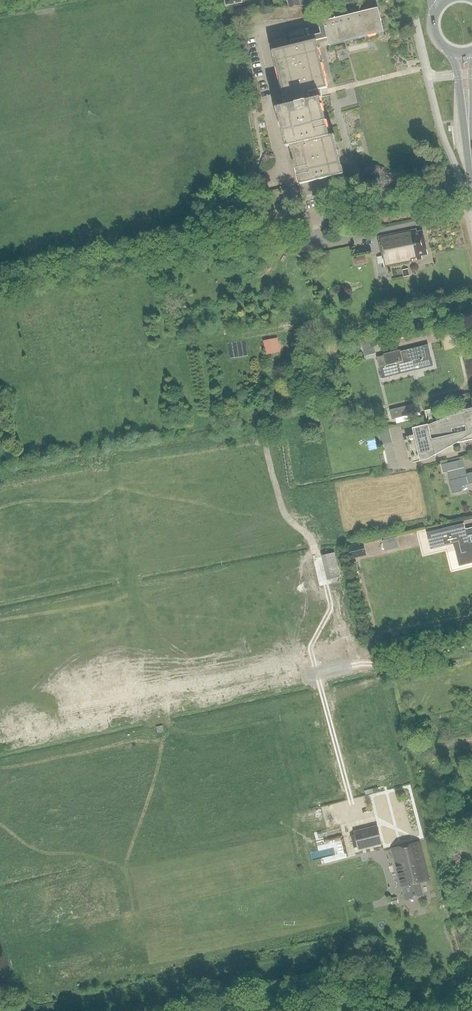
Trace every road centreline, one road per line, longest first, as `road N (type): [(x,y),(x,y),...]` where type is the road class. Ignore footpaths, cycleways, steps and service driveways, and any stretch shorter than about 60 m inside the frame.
road 1 (track): [(384,666),(344,658),(60,714)]
road 2 (track): [(0,283),(274,229)]
road 3 (track): [(274,229),(471,191)]
road 4 (track): [(471,645),(384,666),(396,744)]

